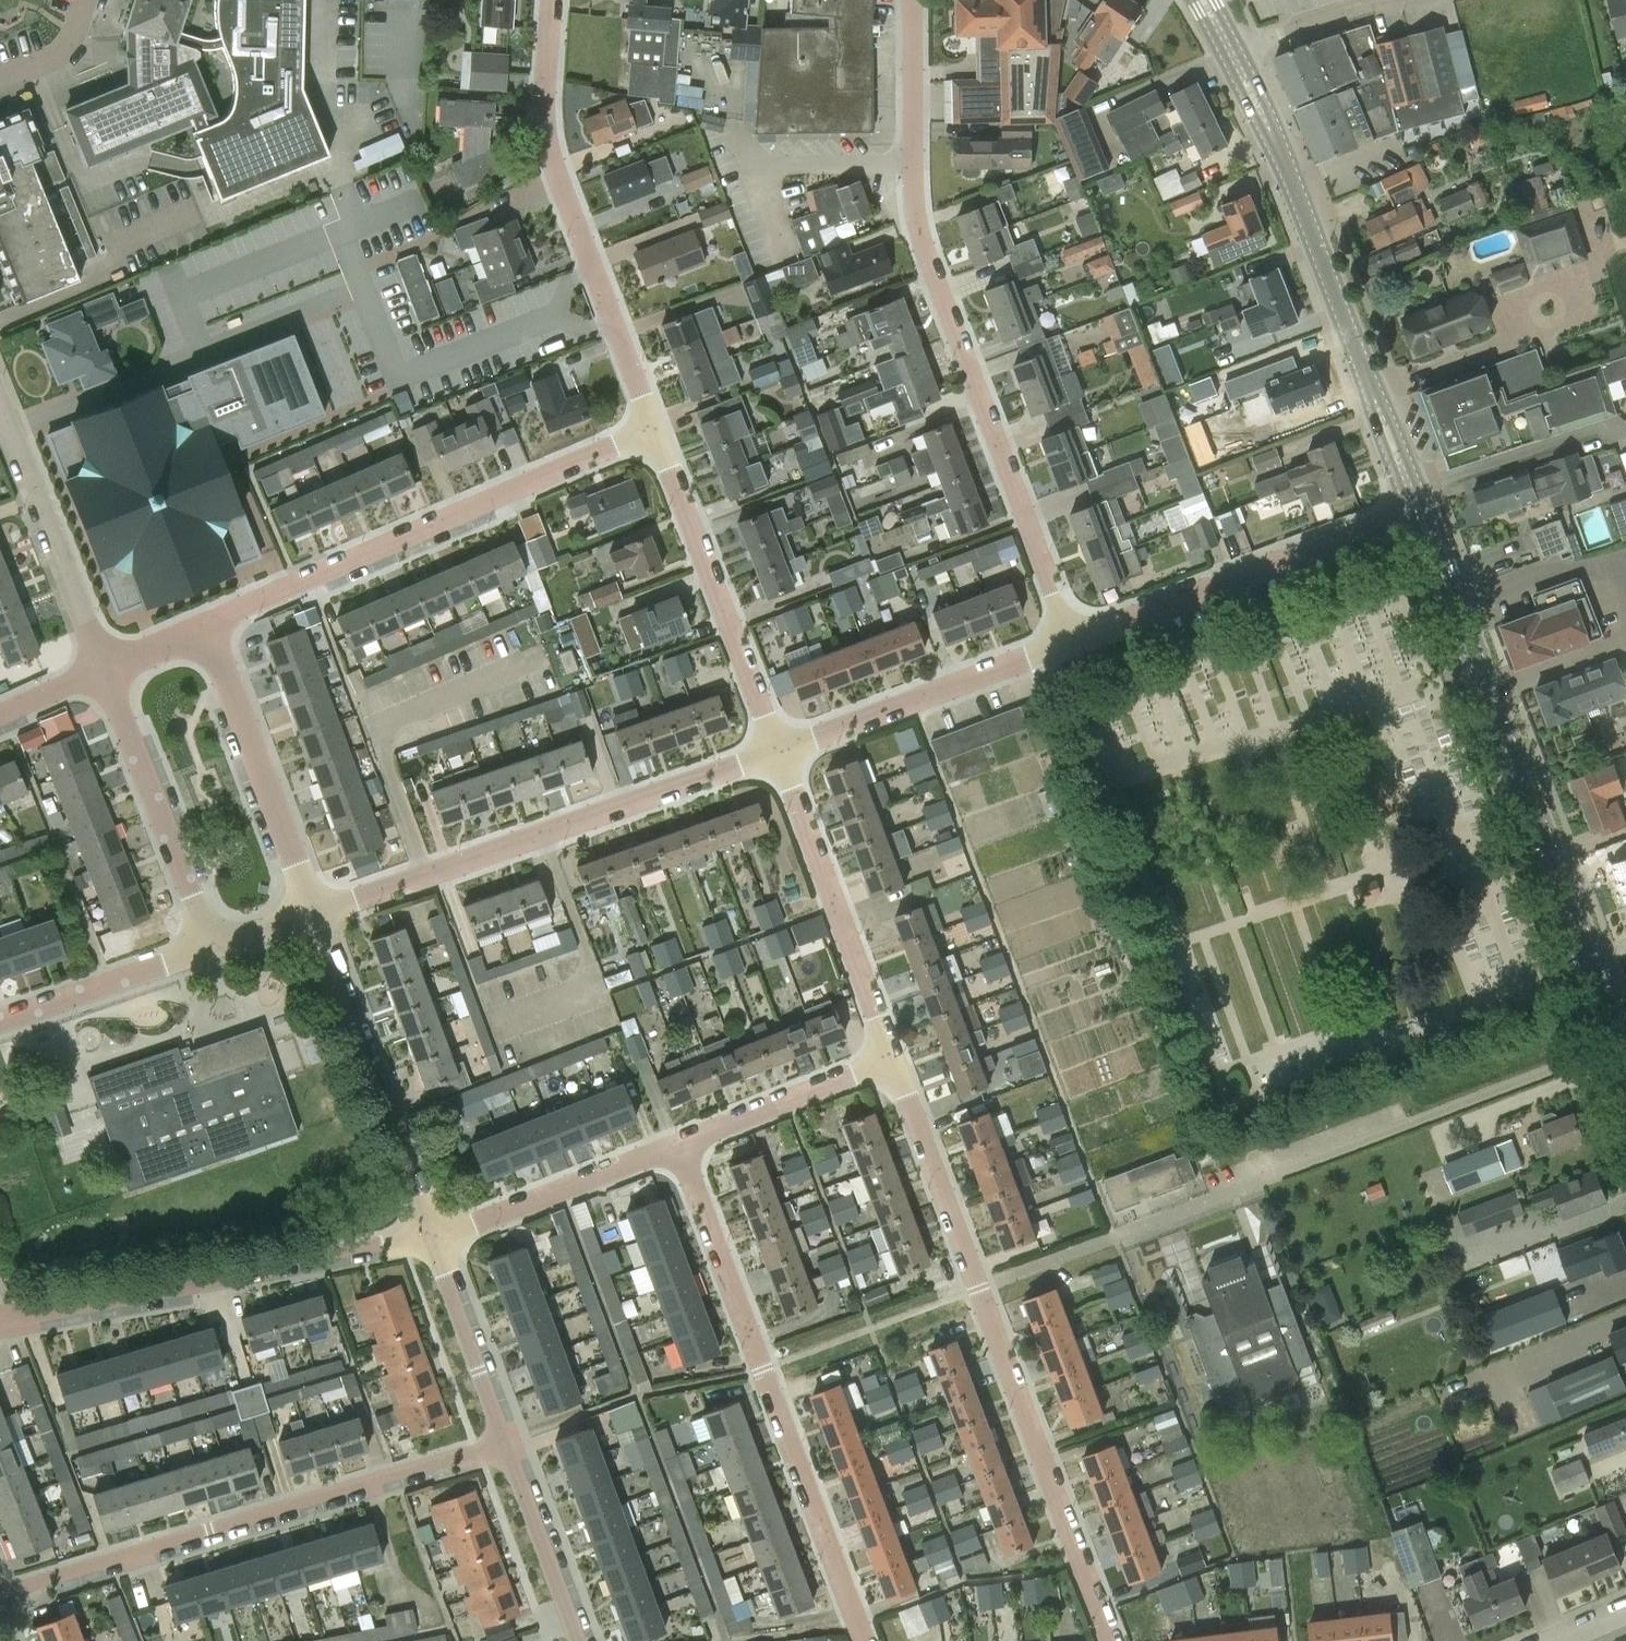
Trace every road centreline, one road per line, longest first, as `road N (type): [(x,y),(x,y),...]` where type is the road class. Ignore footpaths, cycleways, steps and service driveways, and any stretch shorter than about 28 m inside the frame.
road 1 (residential): [(1112,1640),(895,1065)]
road 2 (tertiary): [(1625,1038),(1419,509)]
road 3 (residential): [(0,1604),(509,1446)]
road 4 (residential): [(866,1640),(682,1151)]
road 5 (tertiary): [(1419,509),(1233,46)]
road 6 (residential): [(319,916),(779,753)]
road 7 (residential): [(208,627),(654,430)]
road 8 (residential): [(1075,644),(915,218)]
road 9 (residential): [(654,430),(545,146),(551,0)]
road 10 (residential): [(0,1326),(430,1239)]
road 11 (residential): [(1075,644),(1419,509)]
road 12 (residential): [(779,753),(654,430)]
road 13 (residential): [(430,1239),(319,916)]
road 14 (residential): [(895,1065),(779,753)]
road 15 (residential): [(779,753),(1075,644)]
road 16 (residential): [(319,916),(208,627)]
road 17 (residential): [(216,953),(106,668)]
road 18 (residential): [(106,668),(0,408)]
road 19 (residential): [(430,1239),(682,1151)]
road 20 (residential): [(682,1151),(895,1065)]
road 21 (residential): [(0,1026),(216,953)]
road 22 (residential): [(509,1446),(430,1239)]
road 23 (unclassified): [(915,218),(915,0)]
road 24 (residential): [(586,1640),(509,1446)]
road 25 (residential): [(1233,46),(1427,0)]
road 26 (residential): [(0,76),(69,52),(86,0)]

